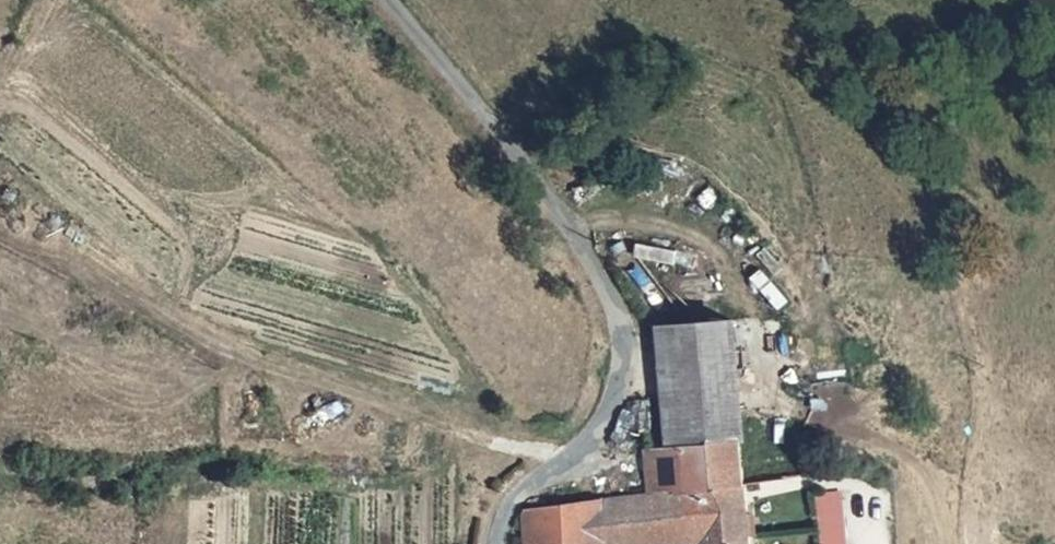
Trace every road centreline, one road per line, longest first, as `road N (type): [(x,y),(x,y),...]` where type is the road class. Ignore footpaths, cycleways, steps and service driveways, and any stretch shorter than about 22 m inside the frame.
road 1 (unclassified): [(385,0),(515,149),(617,316),(626,361),(606,412),(517,497),(499,543)]
road 2 (track): [(0,212),(236,357),(573,451)]

